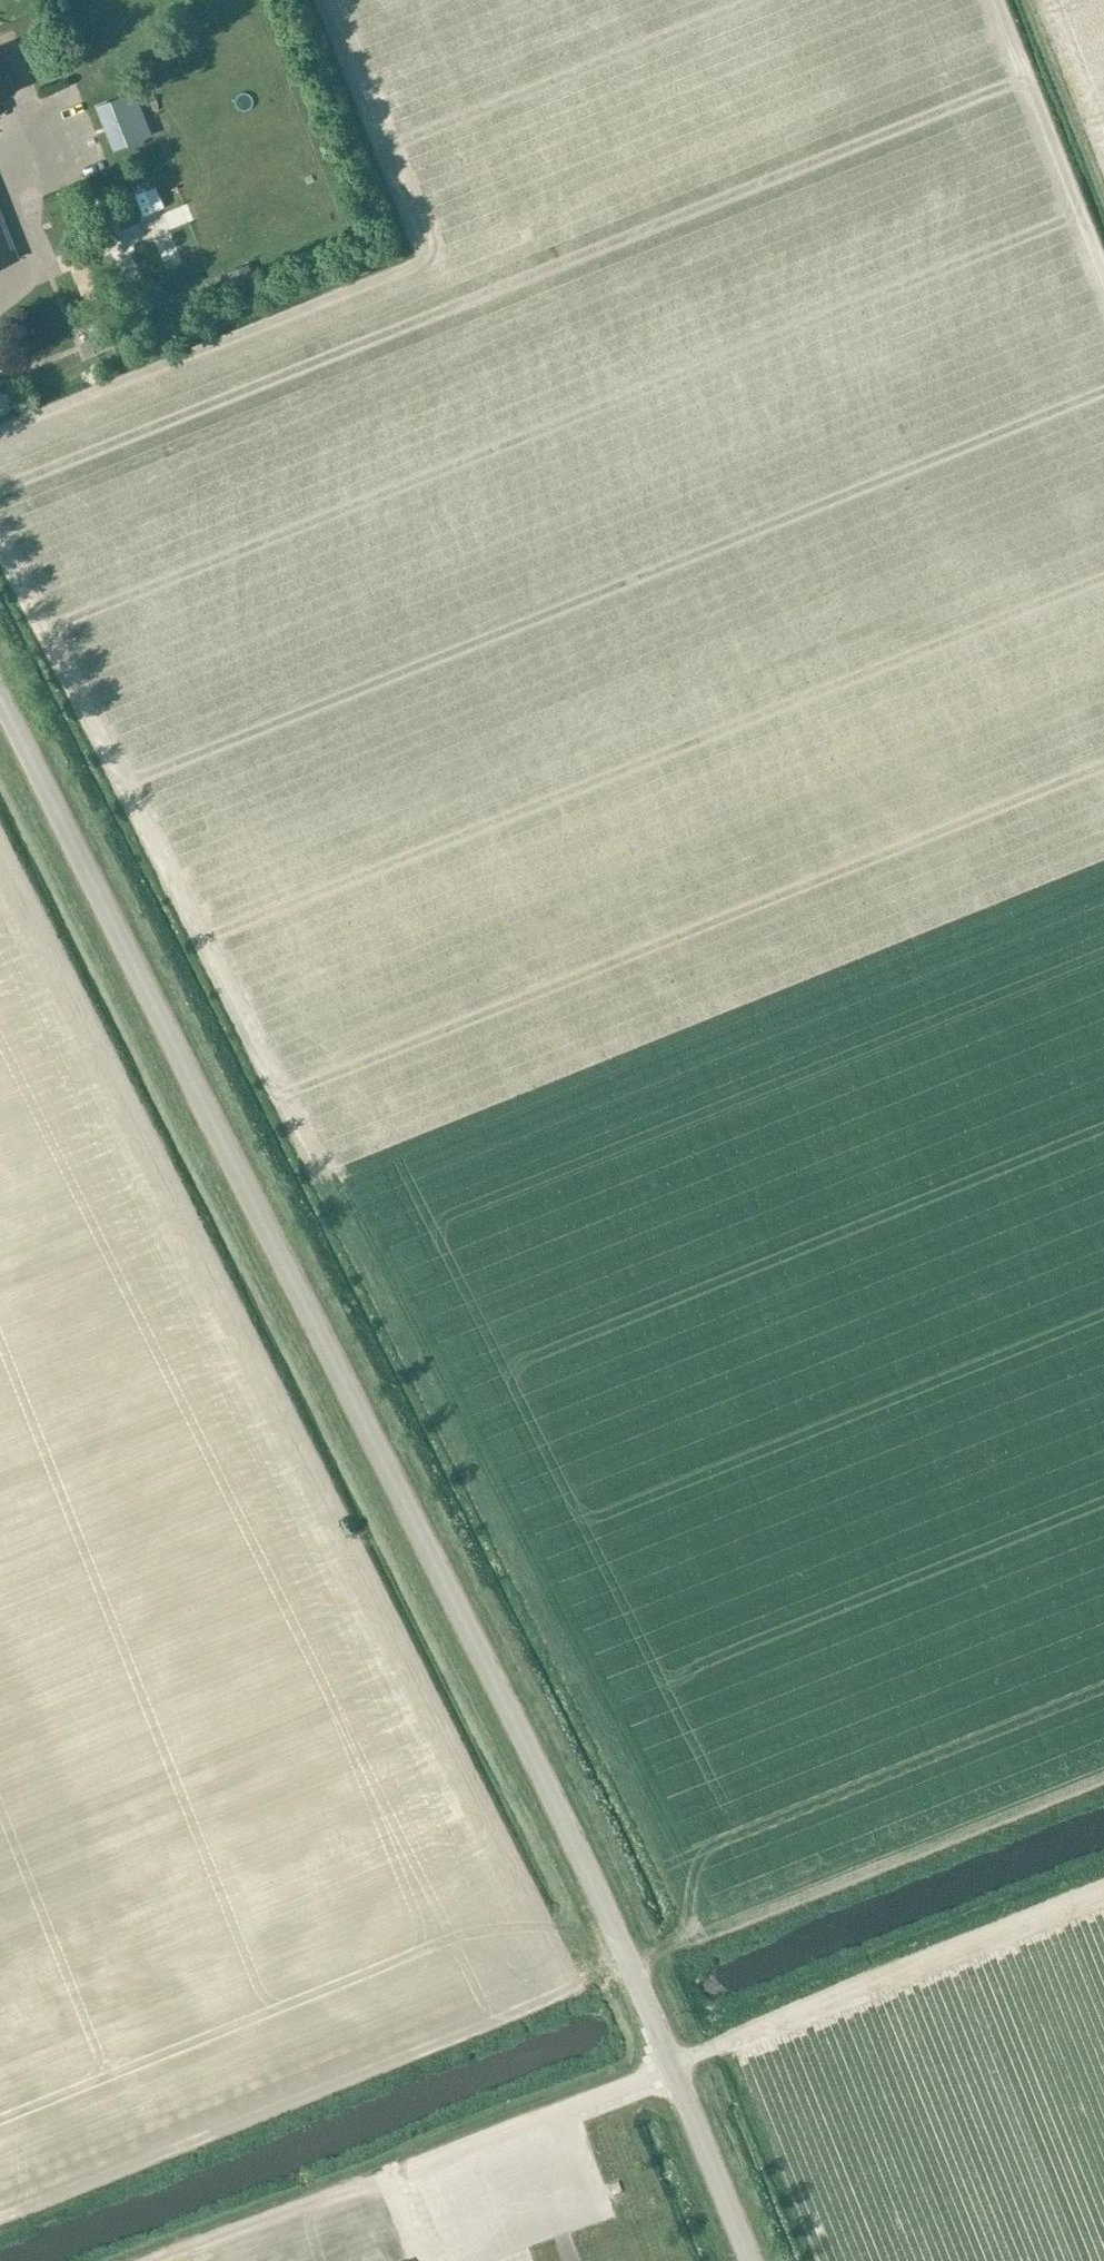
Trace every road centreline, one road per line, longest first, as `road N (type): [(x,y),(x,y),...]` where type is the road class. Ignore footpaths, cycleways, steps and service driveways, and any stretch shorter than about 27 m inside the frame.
road 1 (unclassified): [(748,2260),(558,1812),(0,707)]

